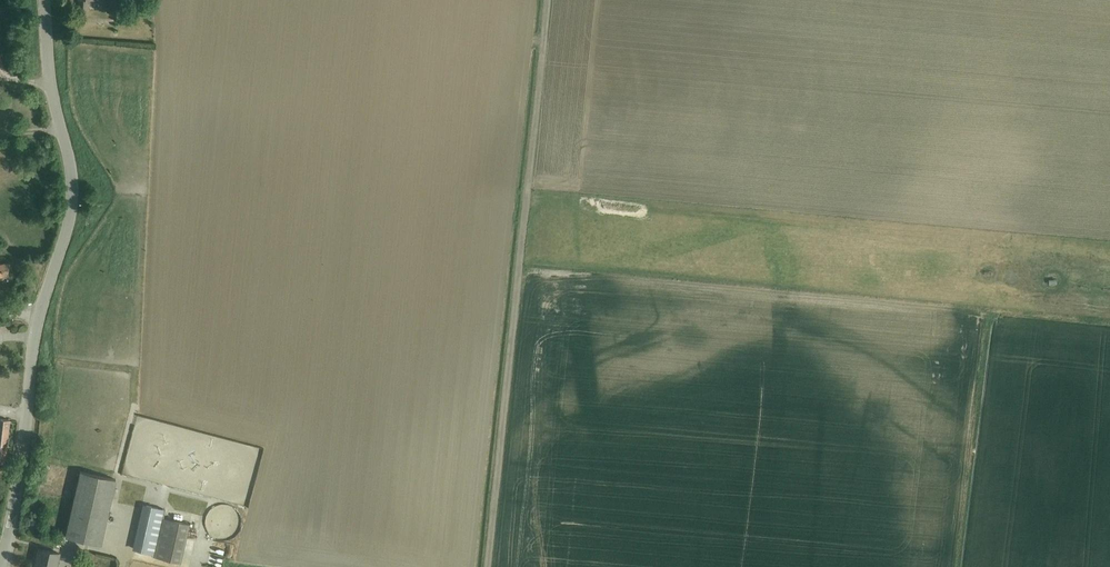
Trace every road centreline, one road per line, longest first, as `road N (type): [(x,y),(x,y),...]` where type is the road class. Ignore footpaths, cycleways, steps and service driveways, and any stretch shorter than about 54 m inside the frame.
road 1 (unclassified): [(0,565),(22,466),(37,326),(71,212),(44,0)]
road 2 (track): [(547,0),(487,566)]

